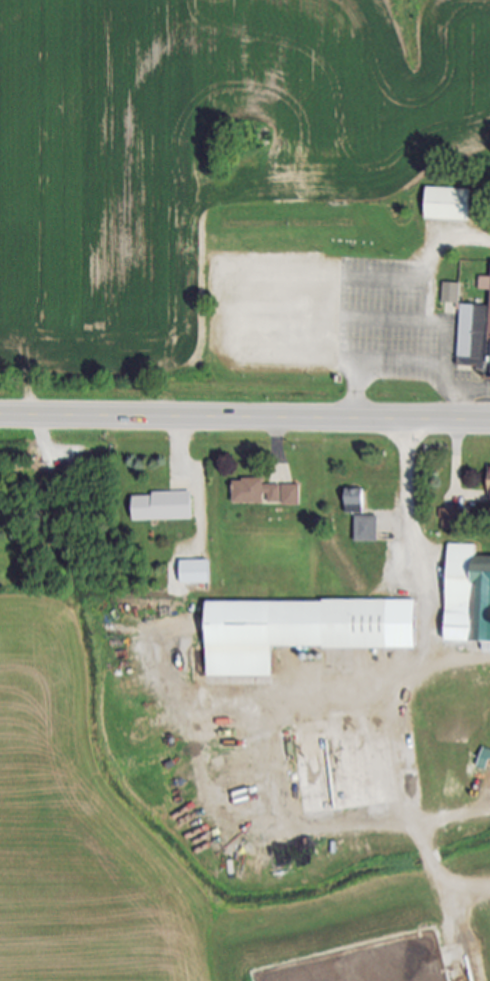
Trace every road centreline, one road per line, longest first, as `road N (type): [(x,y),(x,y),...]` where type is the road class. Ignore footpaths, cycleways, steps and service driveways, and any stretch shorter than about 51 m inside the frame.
road 1 (primary): [(489,422),(0,415)]

